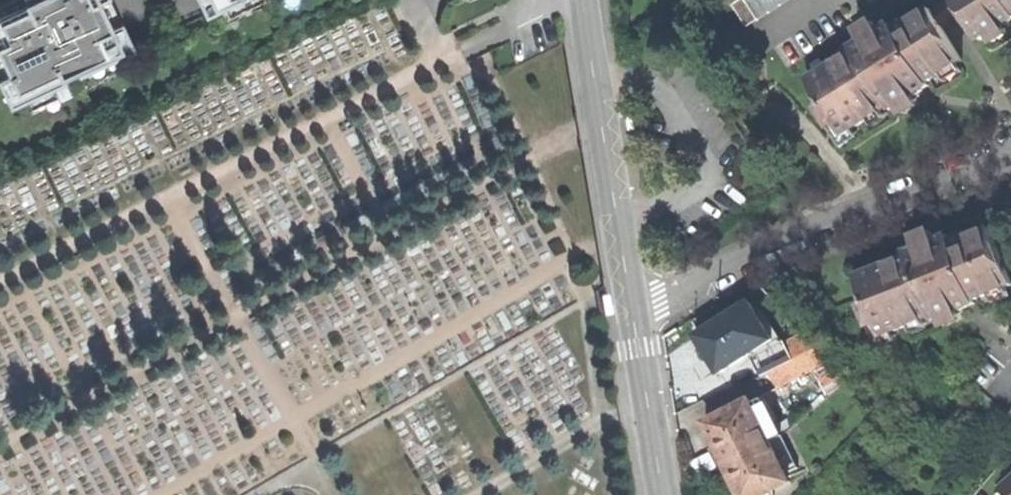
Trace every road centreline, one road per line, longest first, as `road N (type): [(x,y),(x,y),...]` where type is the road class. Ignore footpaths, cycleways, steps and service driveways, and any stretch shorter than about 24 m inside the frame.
road 1 (residential): [(636,311),(1010,147)]
road 2 (secondary): [(636,311),(586,0)]
road 3 (secondary): [(663,494),(636,311)]

